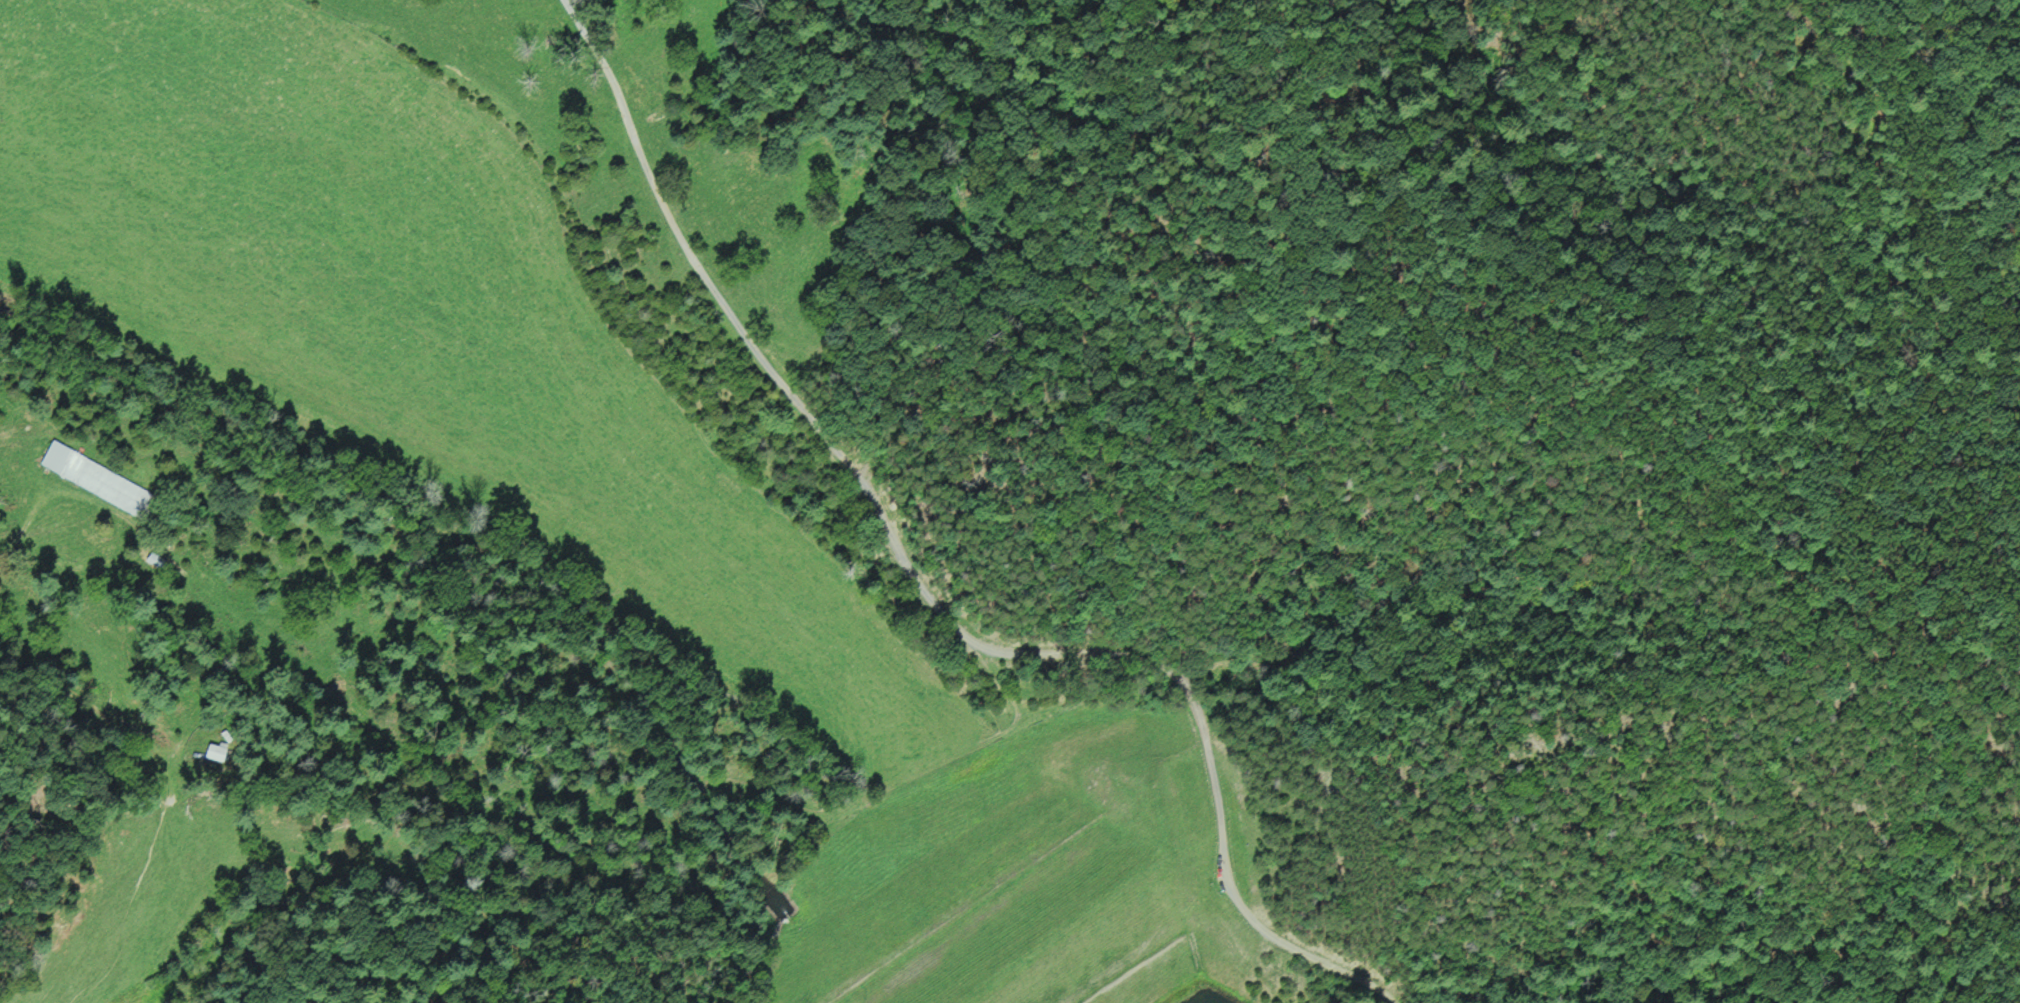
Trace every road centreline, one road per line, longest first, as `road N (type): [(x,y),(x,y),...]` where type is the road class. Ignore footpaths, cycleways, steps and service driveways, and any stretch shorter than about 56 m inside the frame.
road 1 (residential): [(1395,1002),(1374,982),(1273,942),(1229,893),(1212,759),(1175,678),(1127,656),(993,651),(936,610),(820,432),(679,239),(565,0)]

